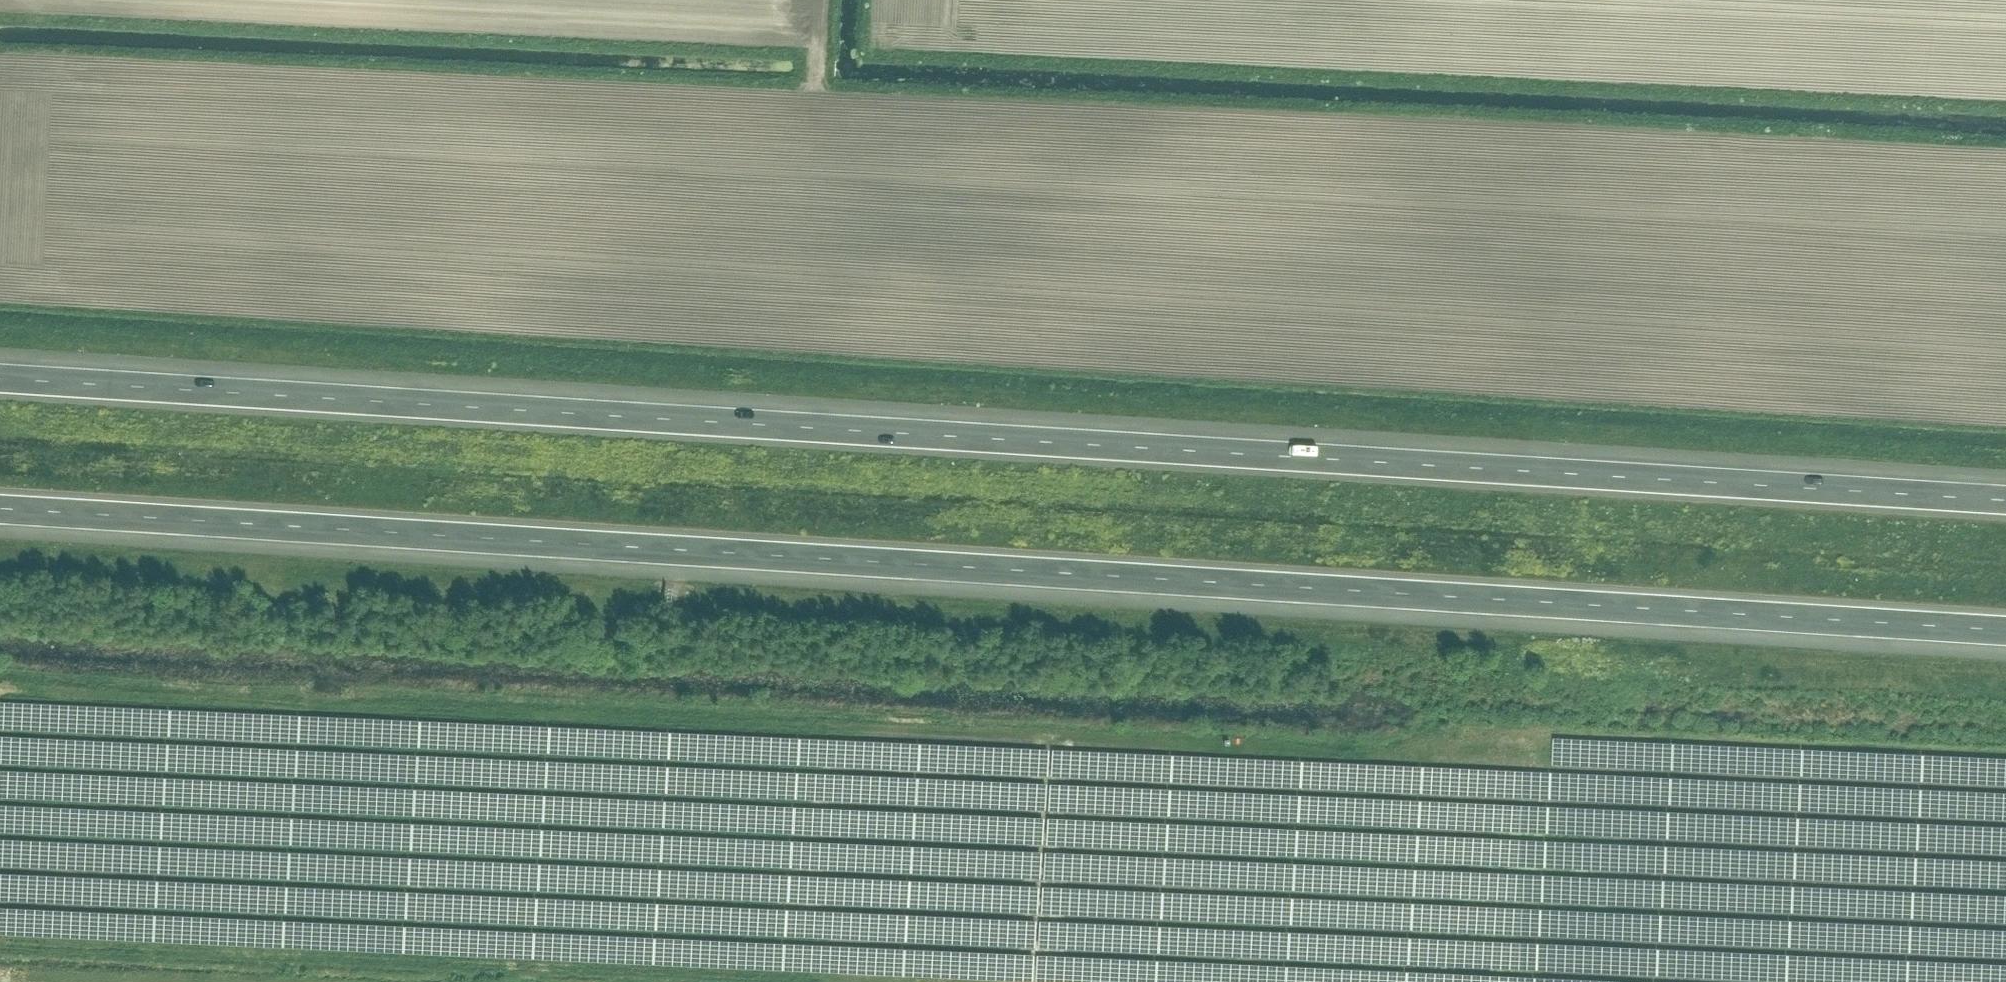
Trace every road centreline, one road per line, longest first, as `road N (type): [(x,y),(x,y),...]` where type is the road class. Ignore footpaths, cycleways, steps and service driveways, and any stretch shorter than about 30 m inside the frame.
road 1 (motorway): [(2005,500),(0,378)]
road 2 (motorway): [(0,508),(2005,629)]

